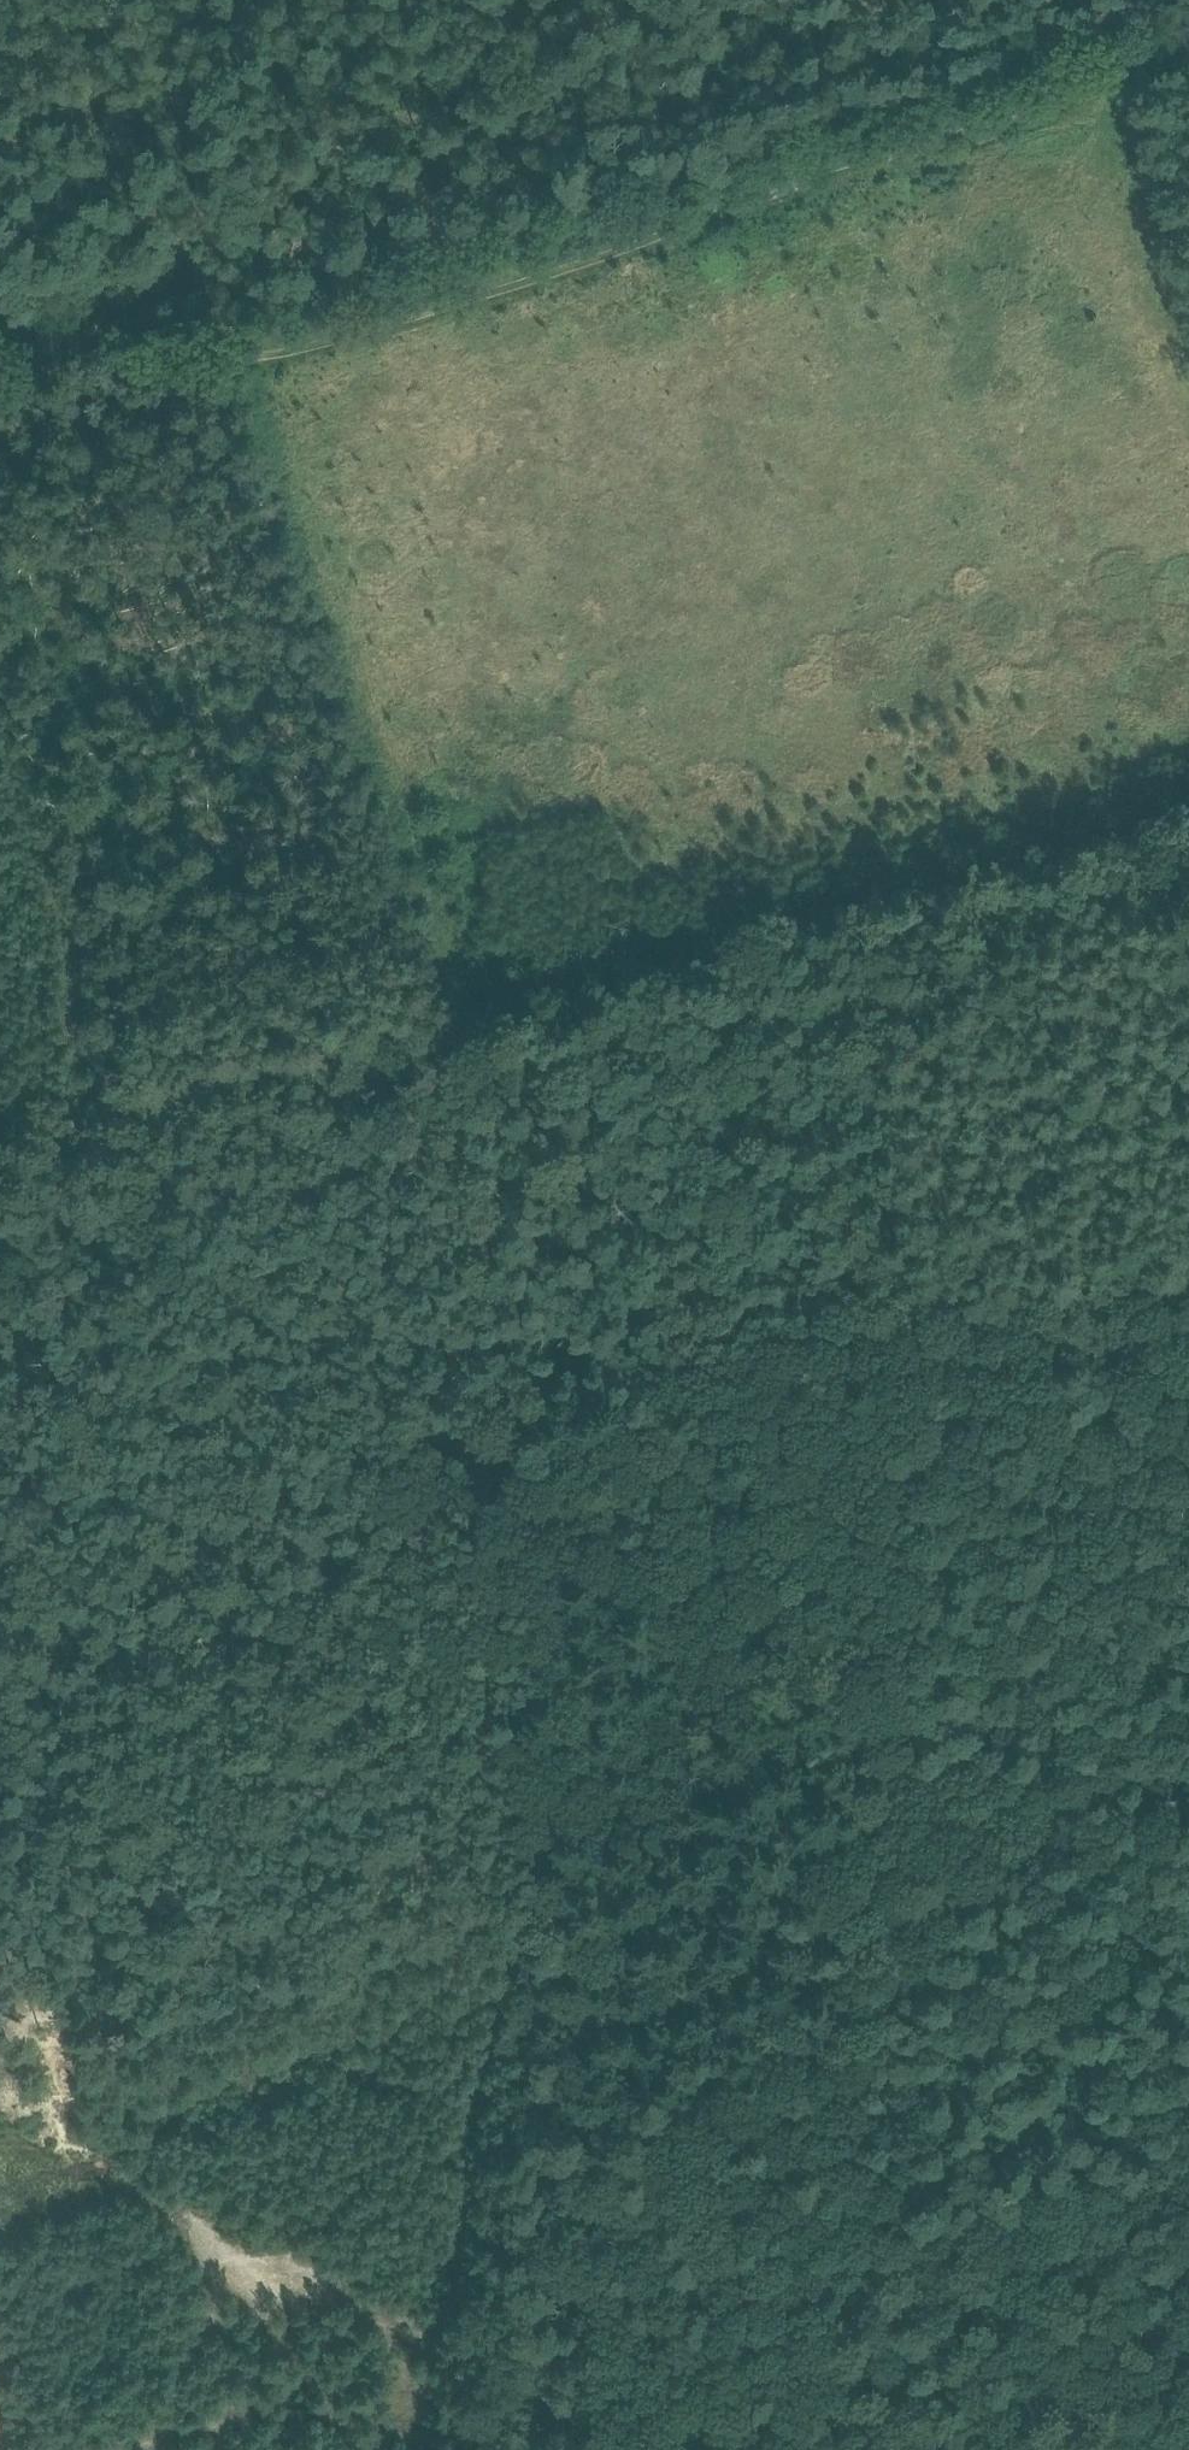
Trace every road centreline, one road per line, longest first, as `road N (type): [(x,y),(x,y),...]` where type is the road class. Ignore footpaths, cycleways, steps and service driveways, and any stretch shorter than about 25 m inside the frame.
road 1 (track): [(1188,61),(301,358),(134,386),(0,387)]
road 2 (track): [(416,2449),(498,1989)]
road 3 (track): [(354,2449),(344,2436),(307,2422),(153,2449)]

